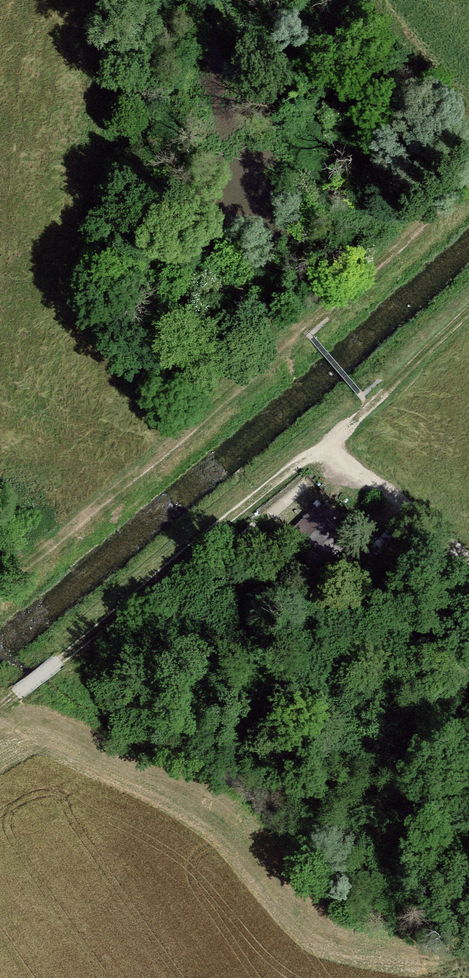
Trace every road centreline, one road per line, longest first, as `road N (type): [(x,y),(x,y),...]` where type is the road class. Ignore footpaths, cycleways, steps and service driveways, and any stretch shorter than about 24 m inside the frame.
road 1 (track): [(0,703),(362,401)]
road 2 (track): [(305,332),(468,184)]
road 3 (track): [(468,570),(324,441)]
road 4 (track): [(362,401),(468,299)]

